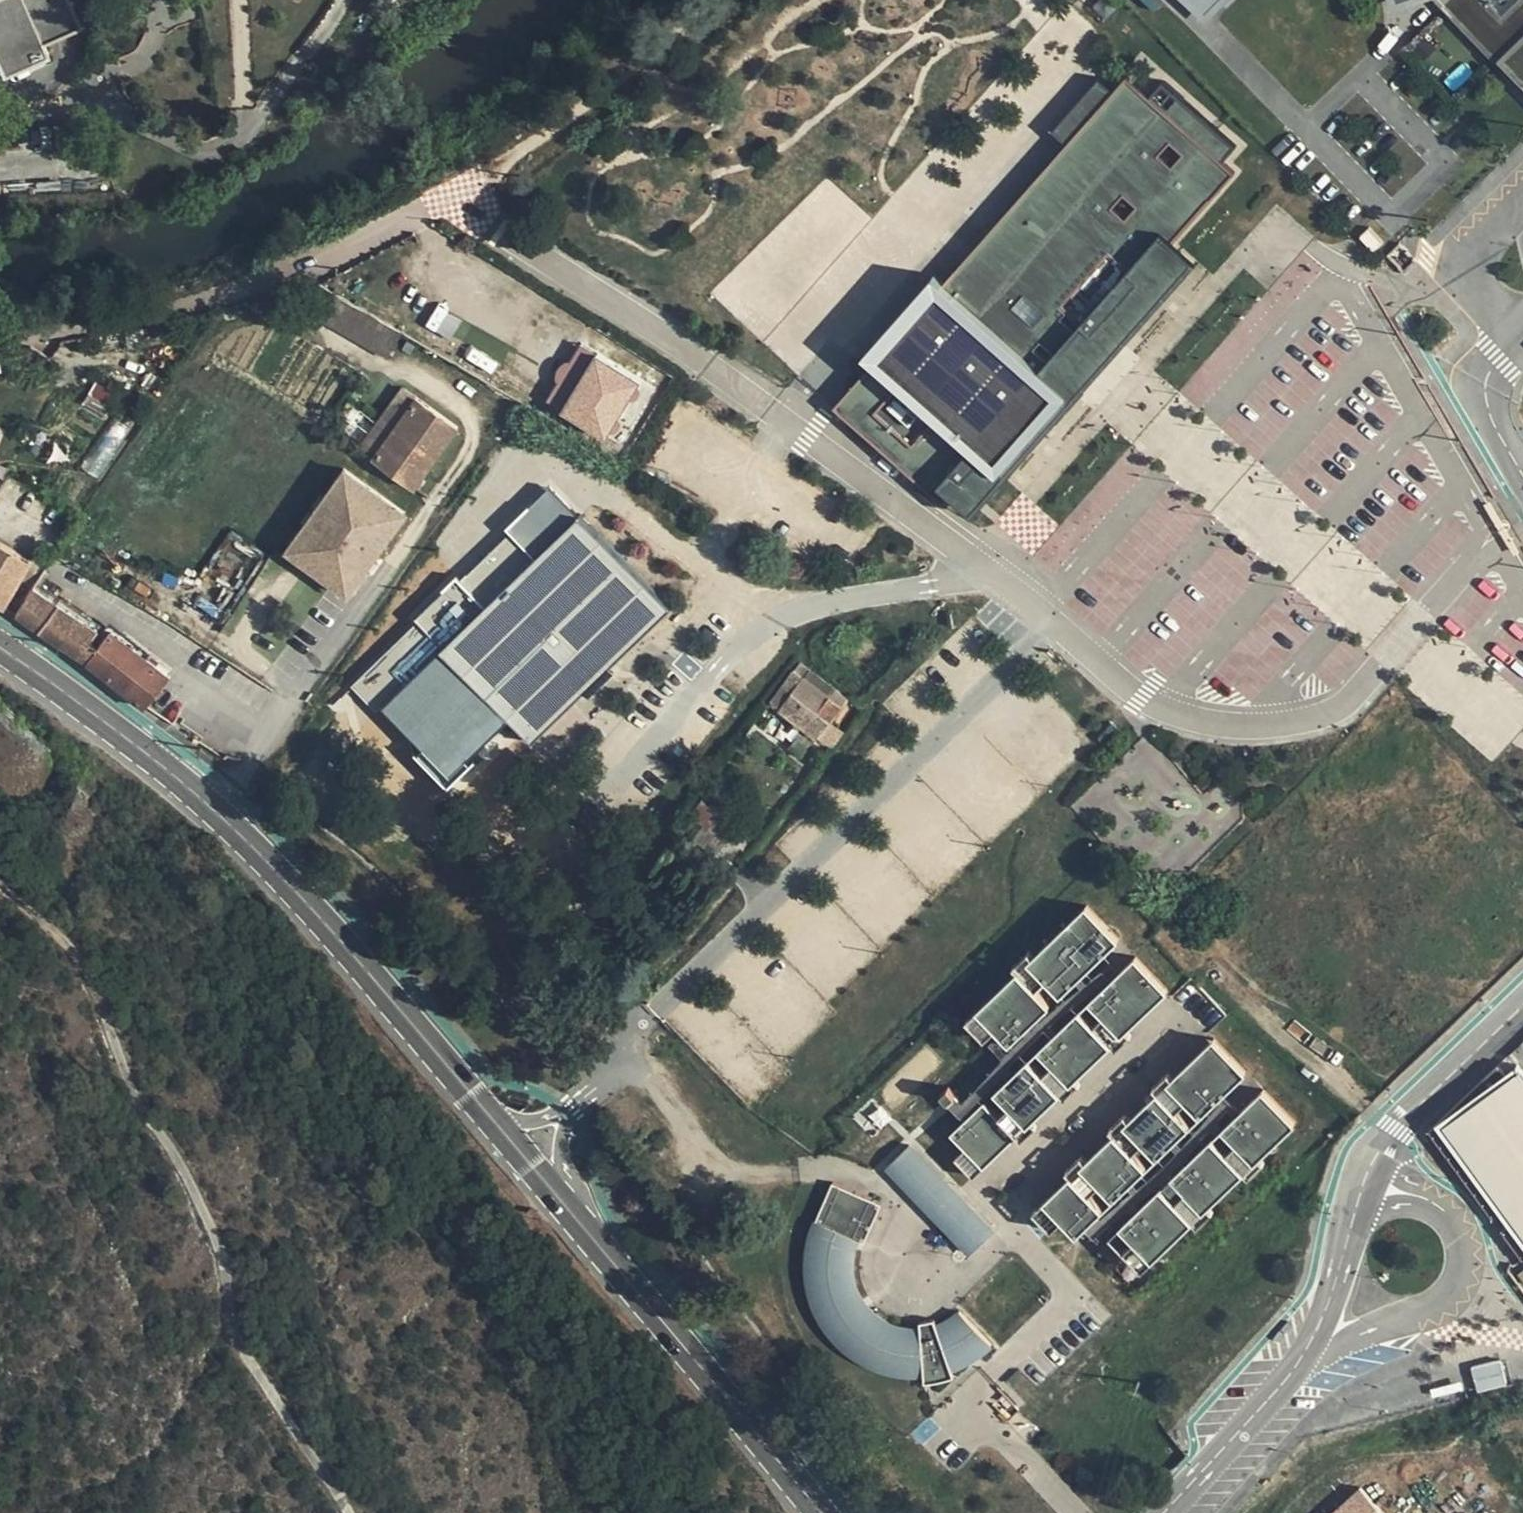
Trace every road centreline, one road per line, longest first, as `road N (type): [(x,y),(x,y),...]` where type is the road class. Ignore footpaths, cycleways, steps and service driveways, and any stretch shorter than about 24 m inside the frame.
road 1 (residential): [(1493,536),(1340,707),(1246,723),(1158,709),(828,451),(513,240)]
road 2 (primary): [(818,1512),(682,1333),(318,915),(211,806),(0,649)]
road 3 (track): [(350,1512),(236,1333),(227,1255),(133,1100),(104,1004),(73,949),(0,860)]
road 4 (residential): [(543,133),(356,250),(158,318),(0,341)]
road 5 (residential): [(1371,1165),(1298,1366),(1167,1512)]
road 6 (residential): [(1371,1165),(1395,1129),(1522,1005)]
road 7 (residential): [(1522,476),(1489,418),(1484,391),(1503,331)]

